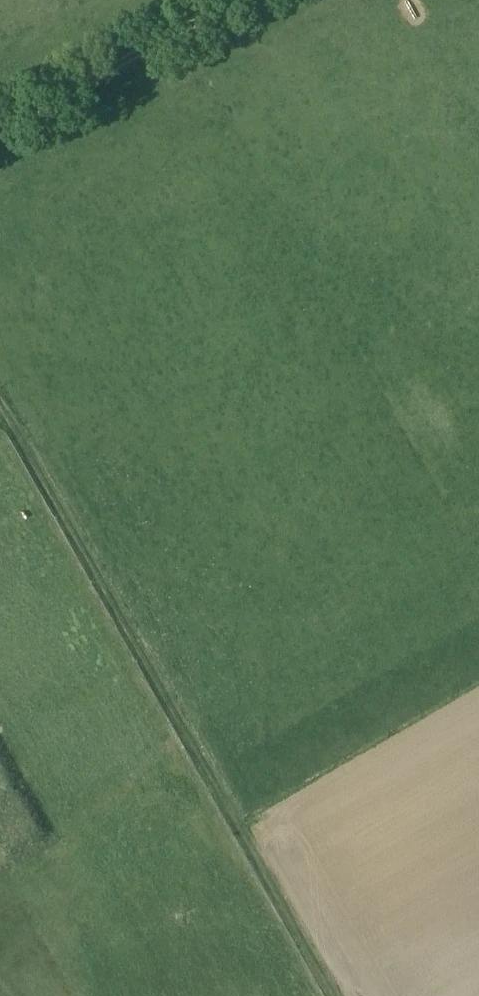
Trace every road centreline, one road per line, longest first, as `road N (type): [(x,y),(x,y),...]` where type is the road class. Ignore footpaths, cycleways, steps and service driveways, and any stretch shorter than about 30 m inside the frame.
road 1 (track): [(0,395),(335,995)]
road 2 (track): [(0,137),(238,0)]

